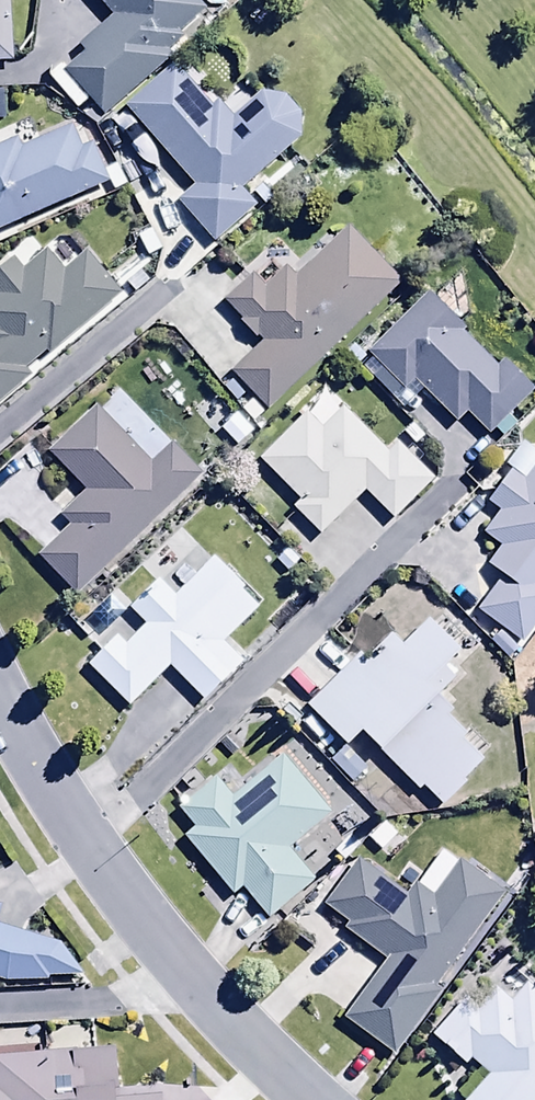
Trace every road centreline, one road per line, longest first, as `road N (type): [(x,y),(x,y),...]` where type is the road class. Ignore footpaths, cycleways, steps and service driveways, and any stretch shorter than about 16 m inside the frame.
road 1 (residential): [(0,709),(144,932),(314,1099)]

